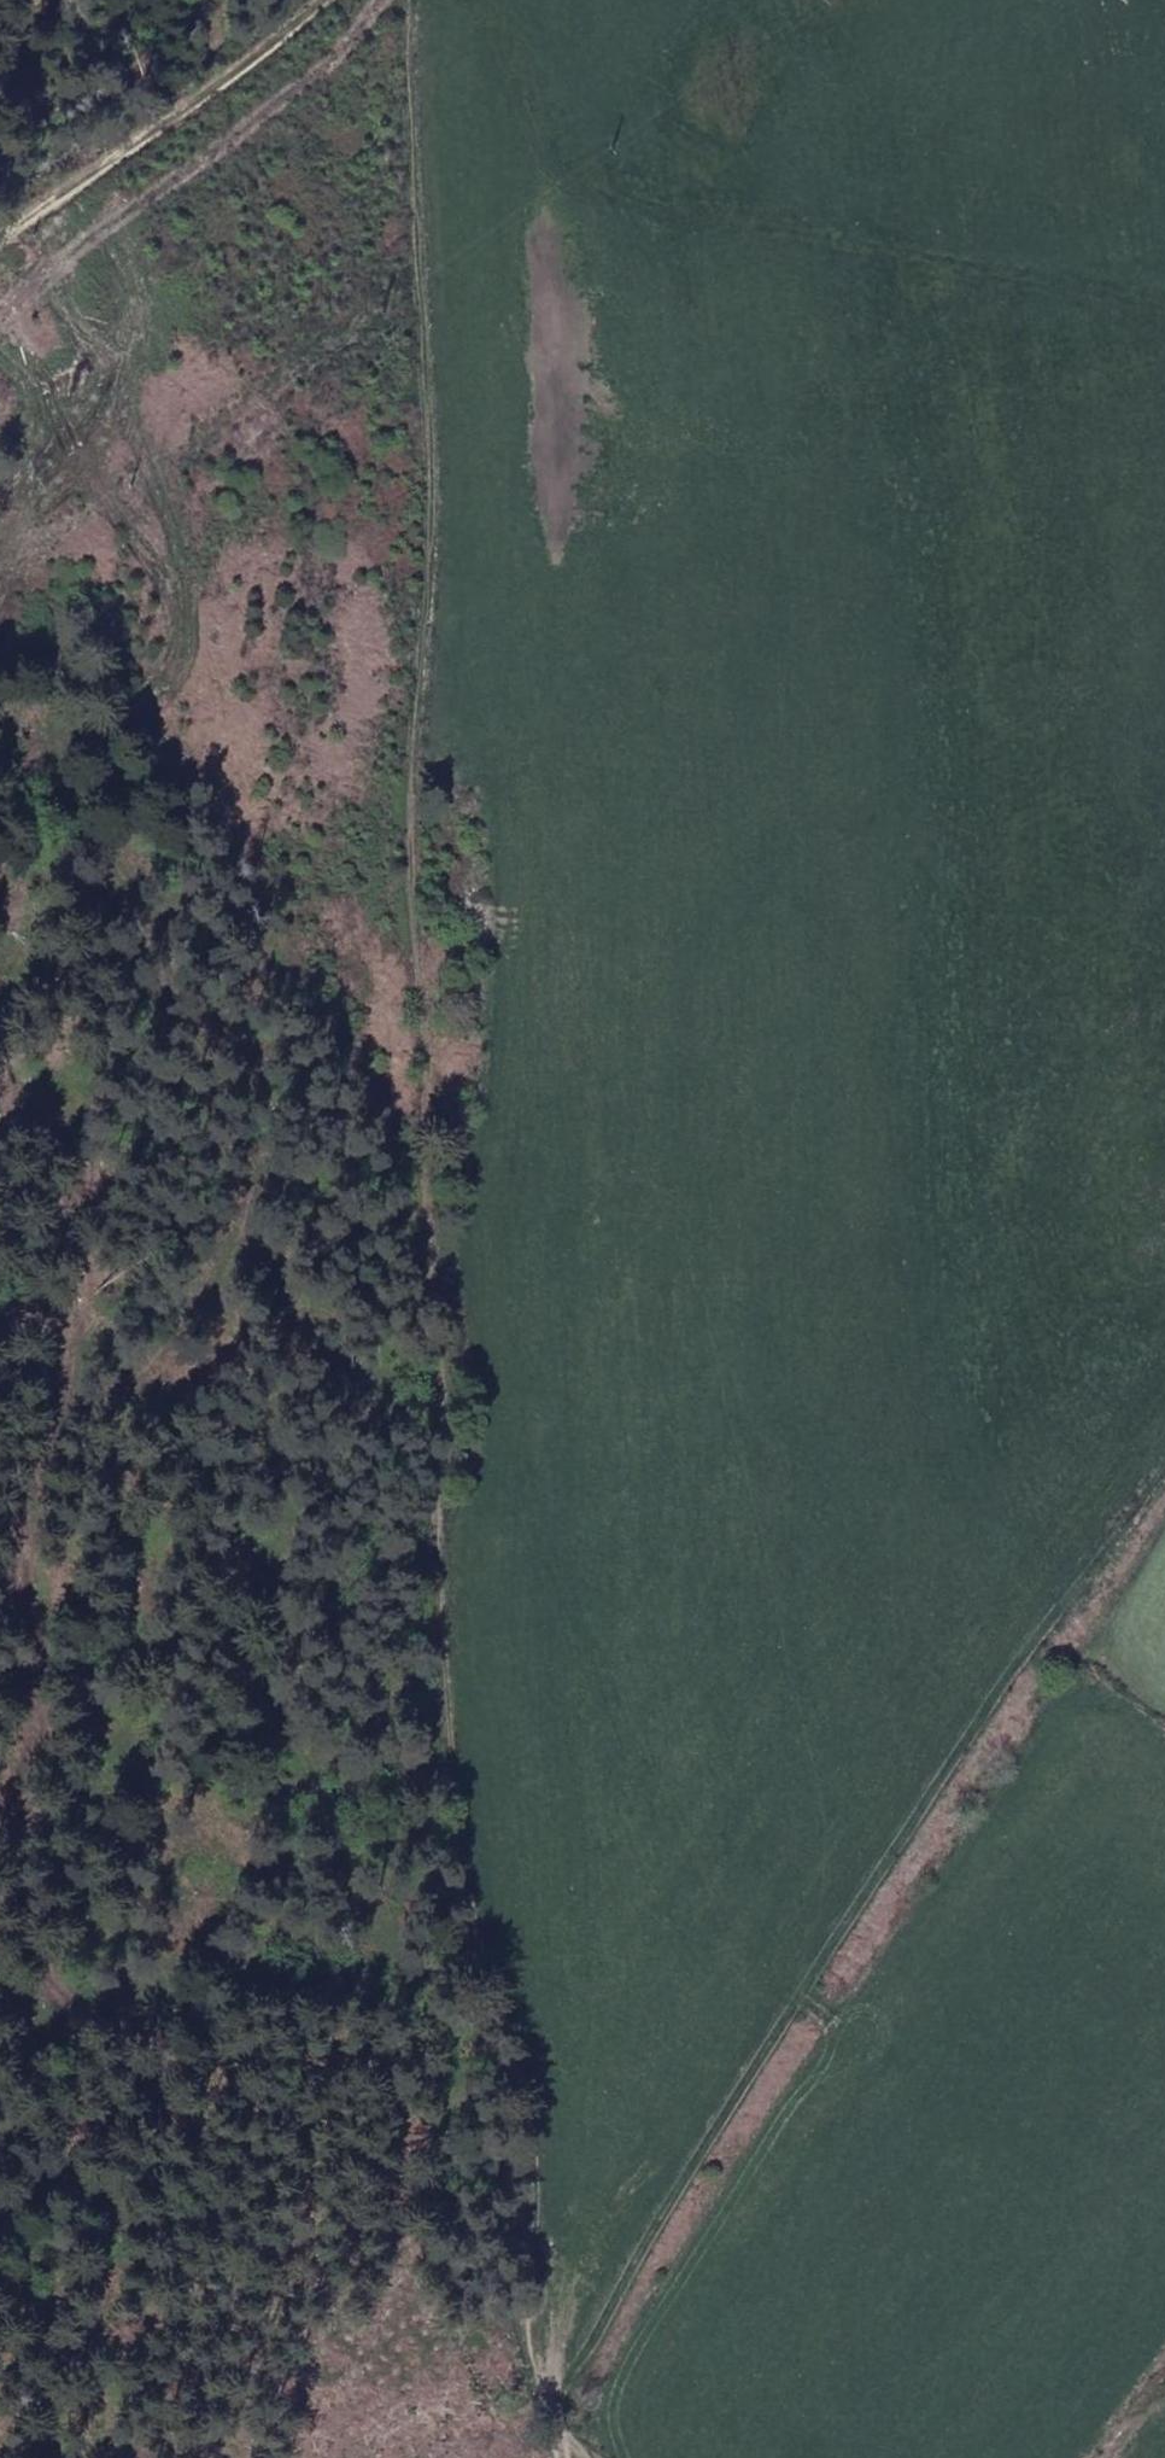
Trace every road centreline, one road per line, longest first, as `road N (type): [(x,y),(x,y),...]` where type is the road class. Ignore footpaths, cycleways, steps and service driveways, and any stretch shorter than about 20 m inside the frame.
road 1 (track): [(566,2457),(544,2374),(534,2111),(470,1904),(417,810),(414,0)]
road 2 (track): [(0,257),(323,0)]

